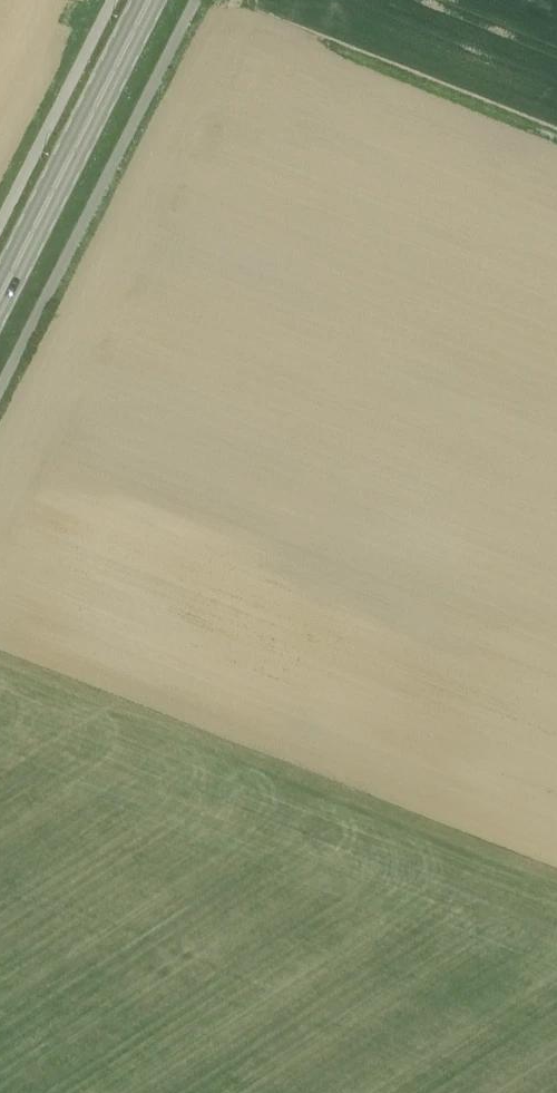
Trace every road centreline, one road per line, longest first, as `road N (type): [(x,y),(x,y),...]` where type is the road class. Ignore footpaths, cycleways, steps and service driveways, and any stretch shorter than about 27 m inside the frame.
road 1 (track): [(556,931),(137,752),(0,776)]
road 2 (secondary): [(0,295),(149,0)]

